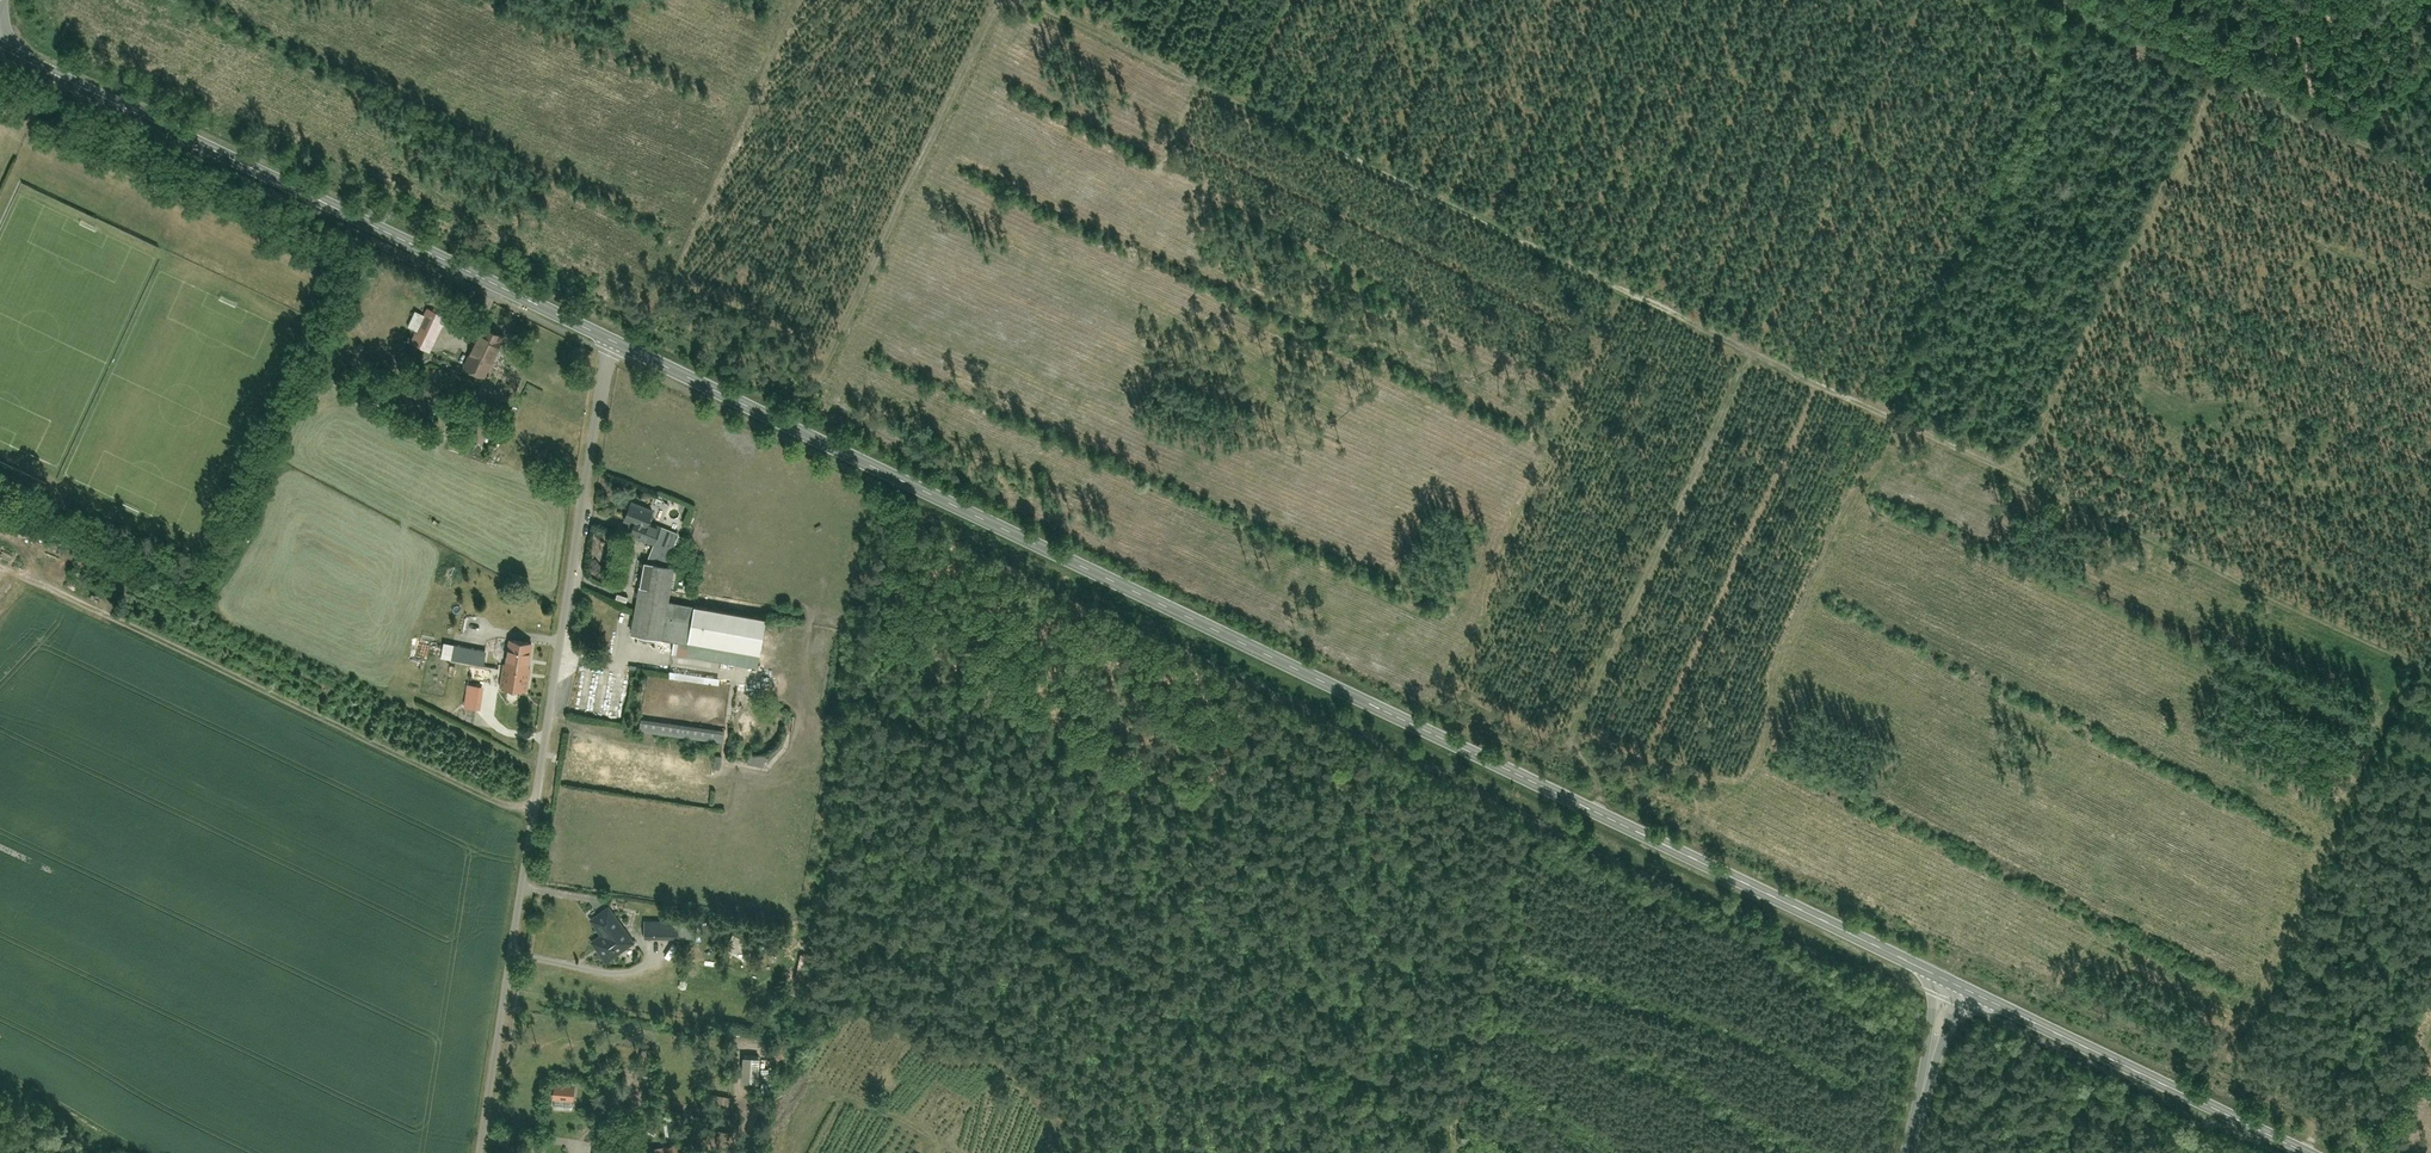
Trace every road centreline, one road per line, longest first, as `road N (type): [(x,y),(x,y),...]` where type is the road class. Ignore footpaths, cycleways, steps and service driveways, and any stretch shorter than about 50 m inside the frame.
road 1 (track): [(1018,0),(2430,681)]
road 2 (secondary): [(1956,986),(615,343)]
road 3 (track): [(1923,0),(1571,726),(1582,757),(1613,788),(1604,817)]
road 4 (residential): [(615,343),(481,1152)]
road 5 (secondary): [(615,343),(0,48)]
road 6 (track): [(535,815),(81,605)]
road 7 (track): [(1001,0),(794,429)]
road 8 (track): [(2012,477),(2224,77)]
road 9 (track): [(2072,0),(2430,183)]
road 10 (secondary): [(2305,1152),(1956,986)]
road 11 (track): [(2303,1152),(2320,1130),(2381,1128),(2430,1039)]
road 12 (tertiary): [(1956,986),(1912,1152)]

